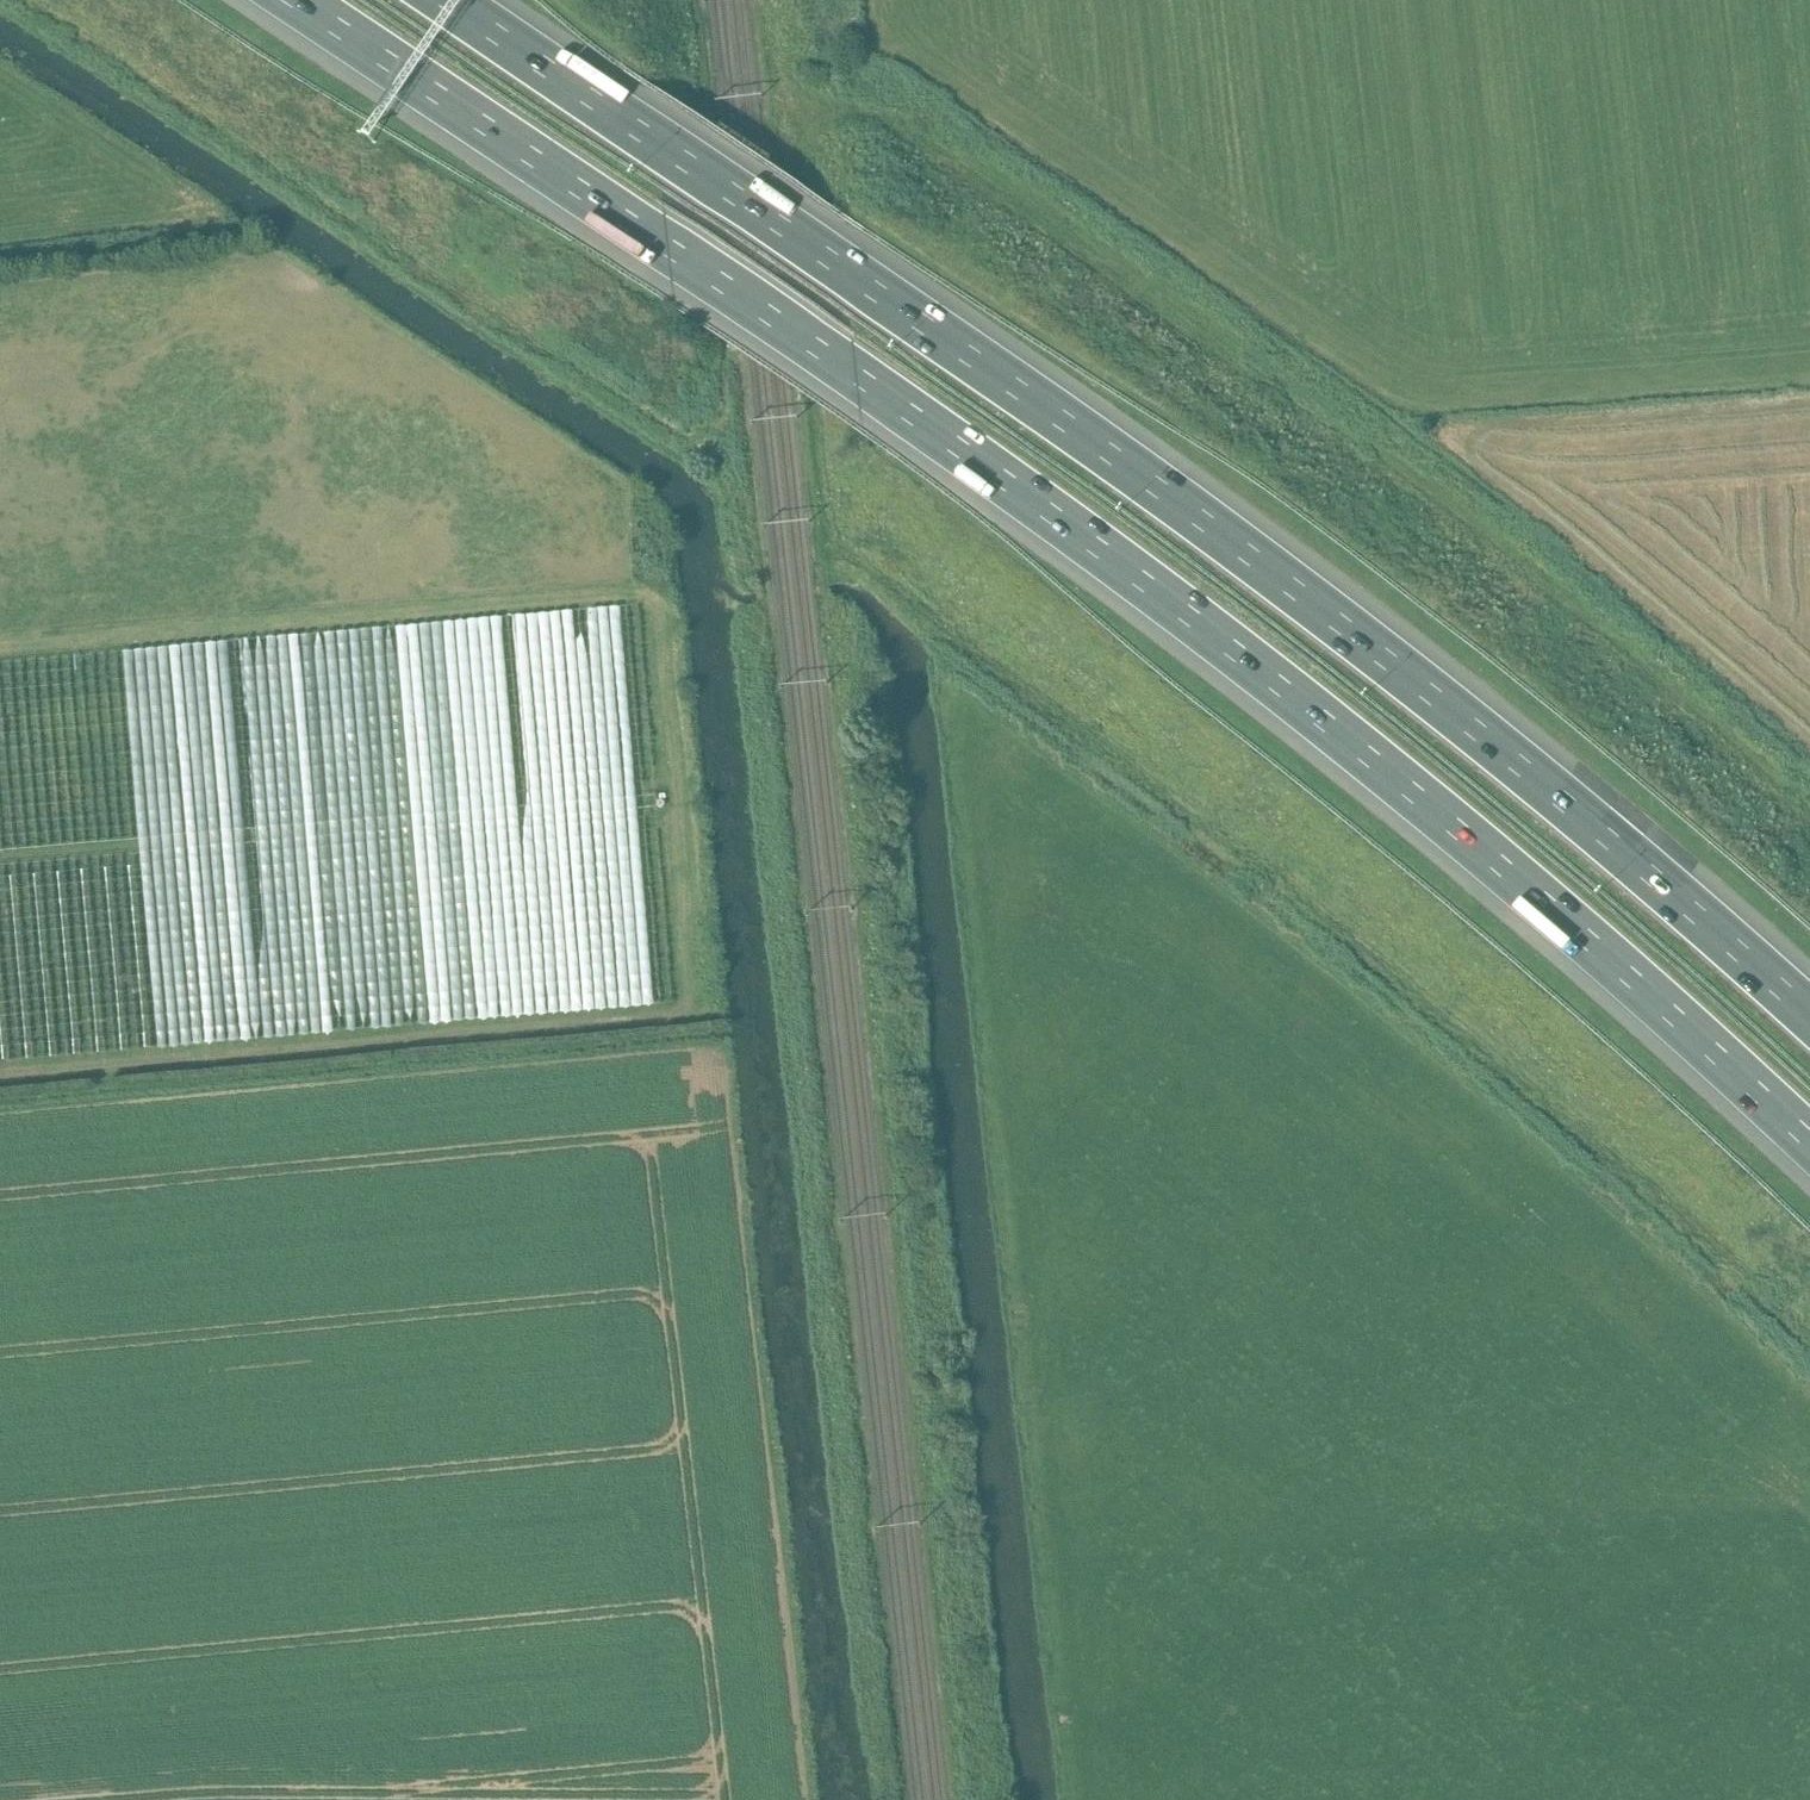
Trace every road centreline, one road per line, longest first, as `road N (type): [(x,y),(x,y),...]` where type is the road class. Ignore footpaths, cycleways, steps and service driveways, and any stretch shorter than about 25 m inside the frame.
road 1 (motorway): [(290,0),(1157,597),(1434,813),(1809,1145)]
road 2 (motorway): [(1809,1018),(1501,749),(1207,521),(899,300),(451,0)]

